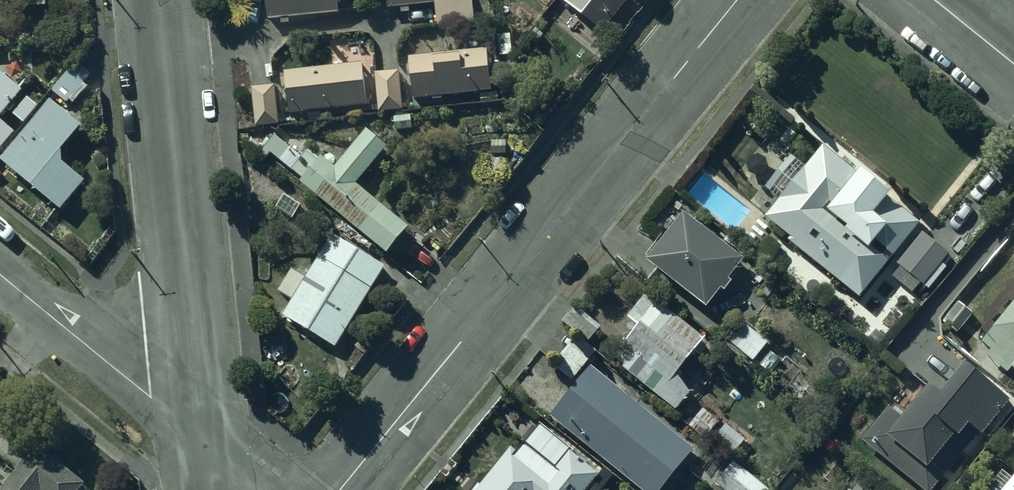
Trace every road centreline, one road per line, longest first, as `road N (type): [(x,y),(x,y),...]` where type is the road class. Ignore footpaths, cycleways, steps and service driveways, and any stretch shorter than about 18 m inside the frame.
road 1 (residential): [(737,0),(340,489)]
road 2 (residential): [(163,0),(204,441)]
road 3 (residential): [(0,276),(204,441)]

